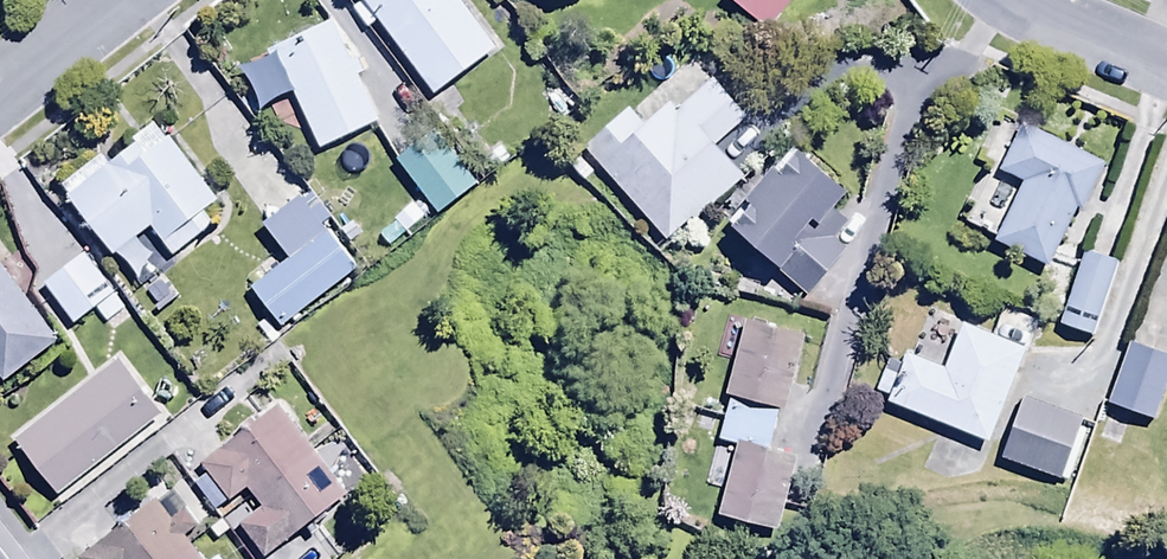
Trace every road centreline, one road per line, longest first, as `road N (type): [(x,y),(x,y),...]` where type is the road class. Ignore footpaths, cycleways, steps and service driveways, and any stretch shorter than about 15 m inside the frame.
road 1 (residential): [(130,0),(0,98)]
road 2 (residential): [(1166,57),(1032,0)]

